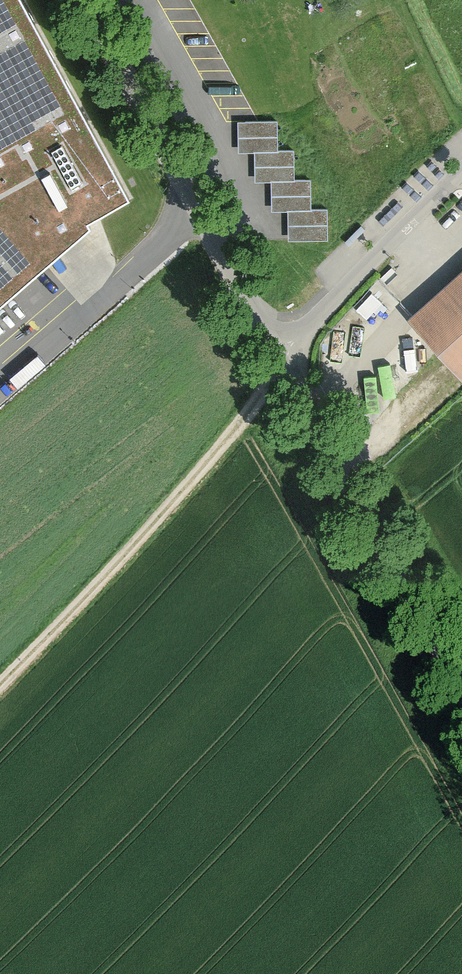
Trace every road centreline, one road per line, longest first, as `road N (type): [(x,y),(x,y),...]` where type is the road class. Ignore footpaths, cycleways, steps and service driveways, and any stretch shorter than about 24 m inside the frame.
road 1 (tertiary): [(279,366),(80,0)]
road 2 (tertiary): [(461,699),(279,366)]
road 3 (track): [(239,433),(0,687)]
road 4 (residential): [(279,366),(461,167)]

